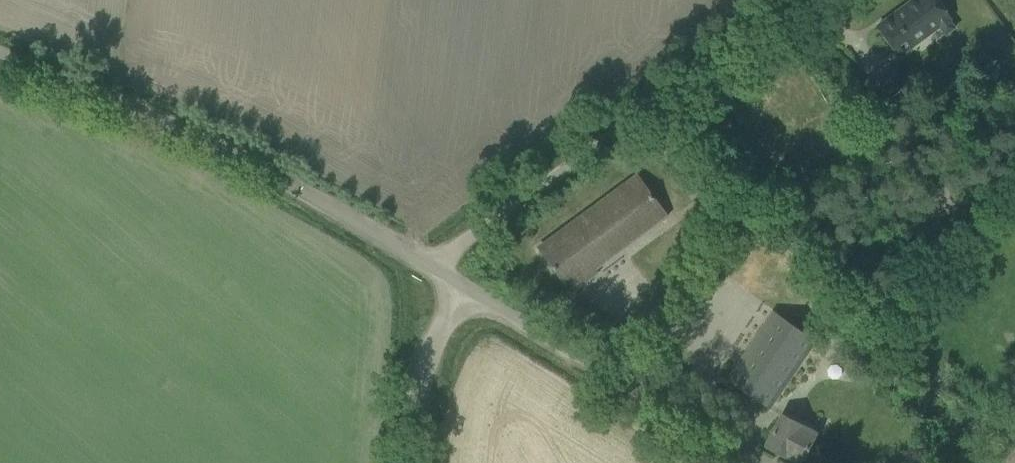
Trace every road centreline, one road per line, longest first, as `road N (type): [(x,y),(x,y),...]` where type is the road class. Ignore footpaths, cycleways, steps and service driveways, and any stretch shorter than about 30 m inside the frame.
road 1 (unclassified): [(453,282),(266,176),(0,61)]
road 2 (unclassified): [(453,282),(495,220),(793,0)]
road 3 (unclassified): [(763,462),(453,282)]
road 4 (unclassified): [(412,462),(425,367),(453,282)]

